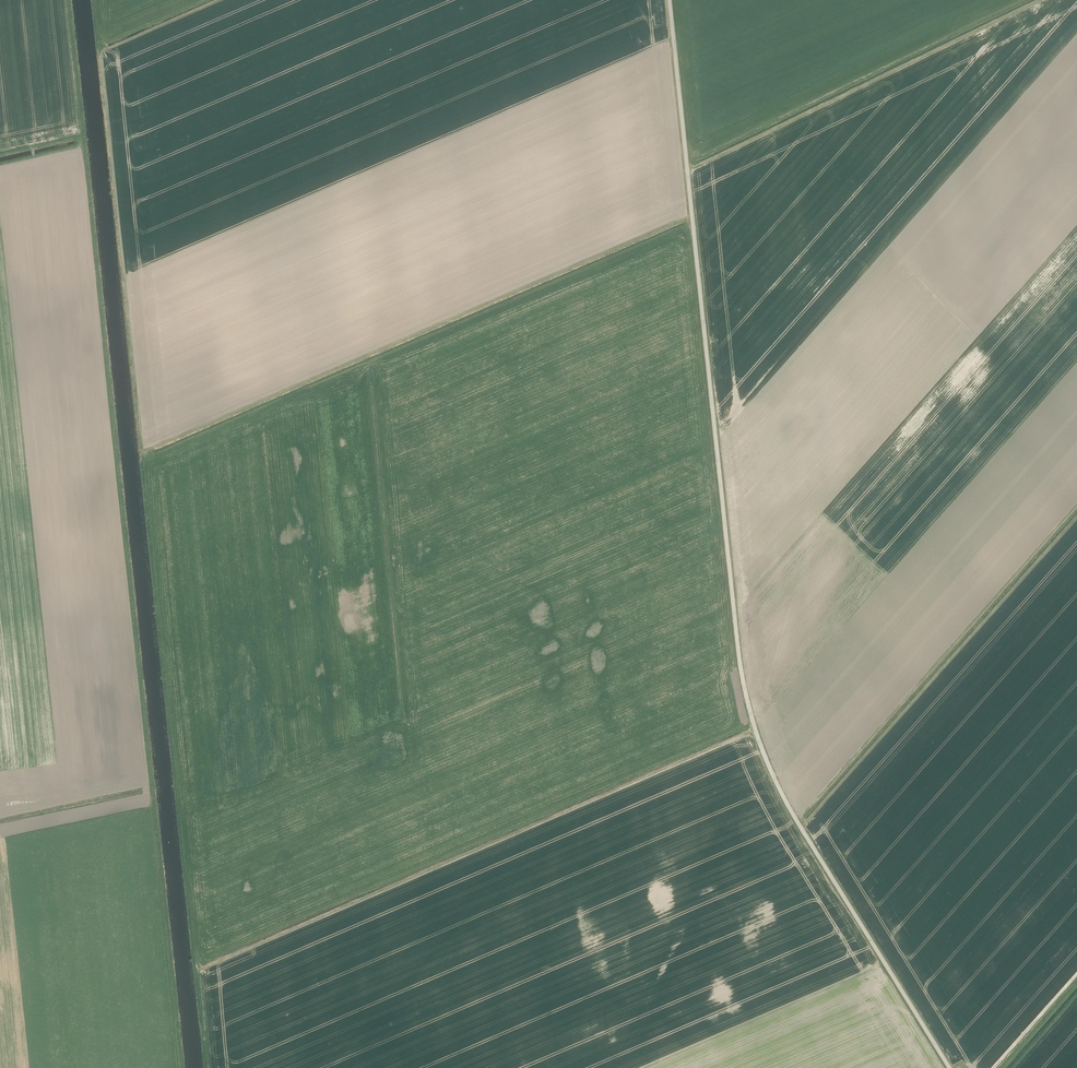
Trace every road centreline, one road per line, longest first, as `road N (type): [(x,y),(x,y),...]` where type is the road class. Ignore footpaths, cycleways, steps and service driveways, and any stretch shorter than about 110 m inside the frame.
road 1 (unclassified): [(949,1067),(790,809),(748,705),(670,0)]

